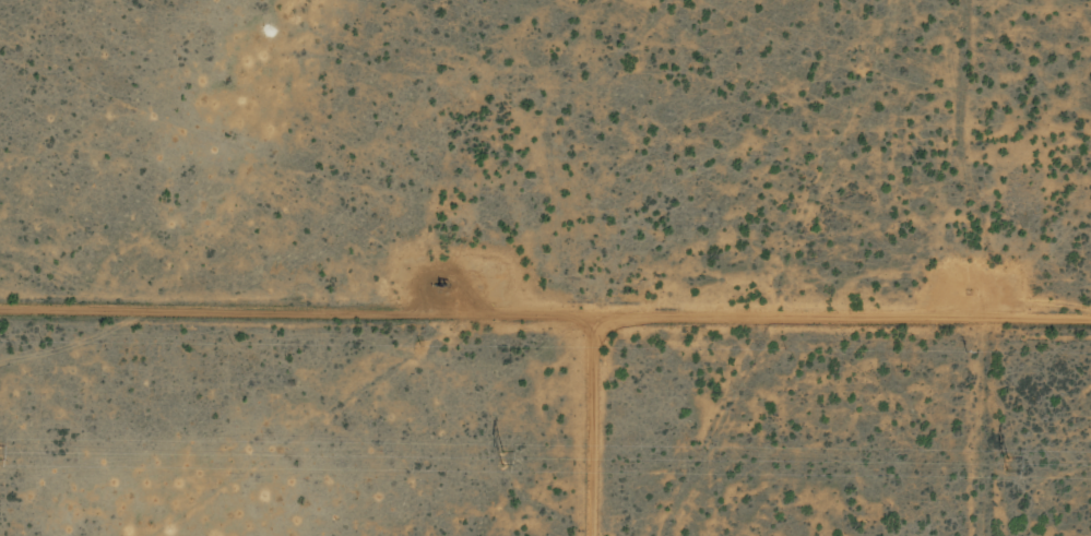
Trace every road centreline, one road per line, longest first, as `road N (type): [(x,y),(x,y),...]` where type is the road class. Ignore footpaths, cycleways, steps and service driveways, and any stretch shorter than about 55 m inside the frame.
road 1 (residential): [(1090,326),(792,314),(0,328)]
road 2 (residential): [(998,326),(996,535)]

